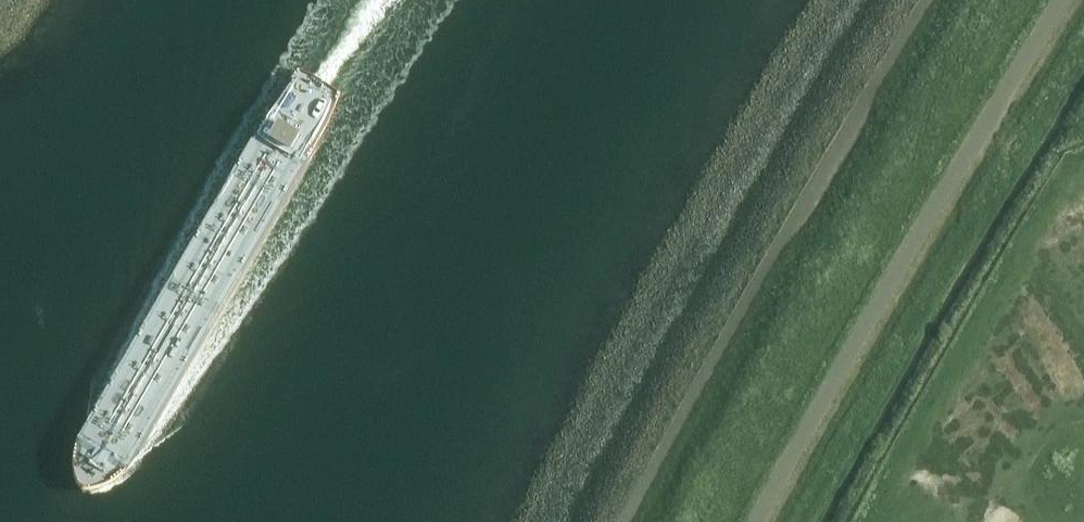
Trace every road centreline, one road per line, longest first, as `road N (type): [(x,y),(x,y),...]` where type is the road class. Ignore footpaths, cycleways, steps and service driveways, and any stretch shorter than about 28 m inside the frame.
road 1 (unclassified): [(754,521),(946,187),(1066,0)]

